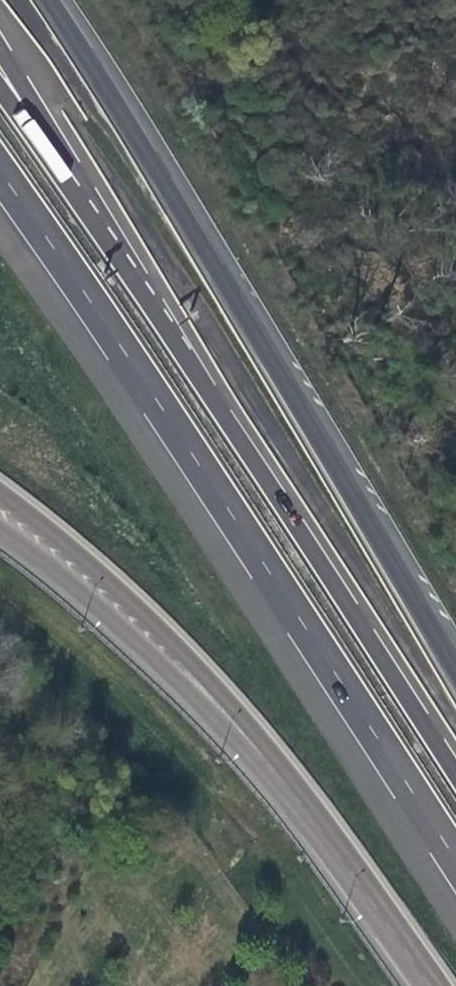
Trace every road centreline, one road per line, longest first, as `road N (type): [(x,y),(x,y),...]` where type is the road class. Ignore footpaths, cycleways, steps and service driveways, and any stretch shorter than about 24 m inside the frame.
road 1 (motorway): [(0,175),(455,866)]
road 2 (motorway): [(455,675),(186,217),(47,0)]
road 3 (motorway): [(455,774),(65,164)]
road 4 (motorway): [(191,678),(317,824),(431,985)]
road 5 (motorway): [(0,492),(104,578),(191,678)]
road 6 (motorway): [(0,530),(191,678)]
road 7 (motorway): [(65,164),(0,54)]

